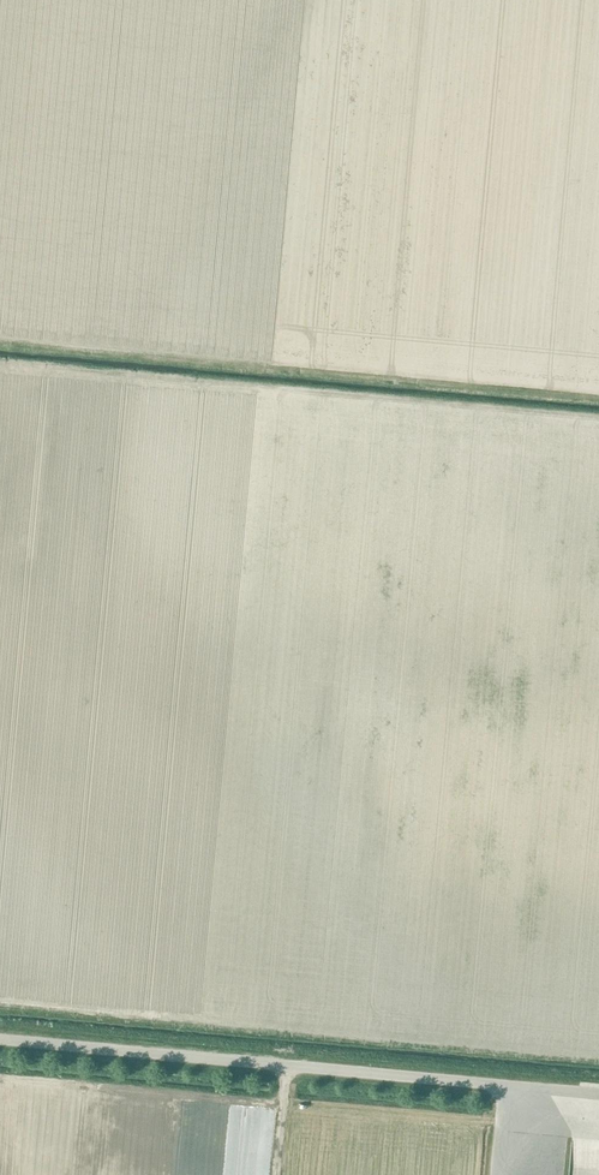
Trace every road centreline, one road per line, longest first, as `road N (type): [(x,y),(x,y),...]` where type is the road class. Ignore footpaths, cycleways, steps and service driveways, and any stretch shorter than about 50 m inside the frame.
road 1 (unclassified): [(0,1039),(598,1094)]

